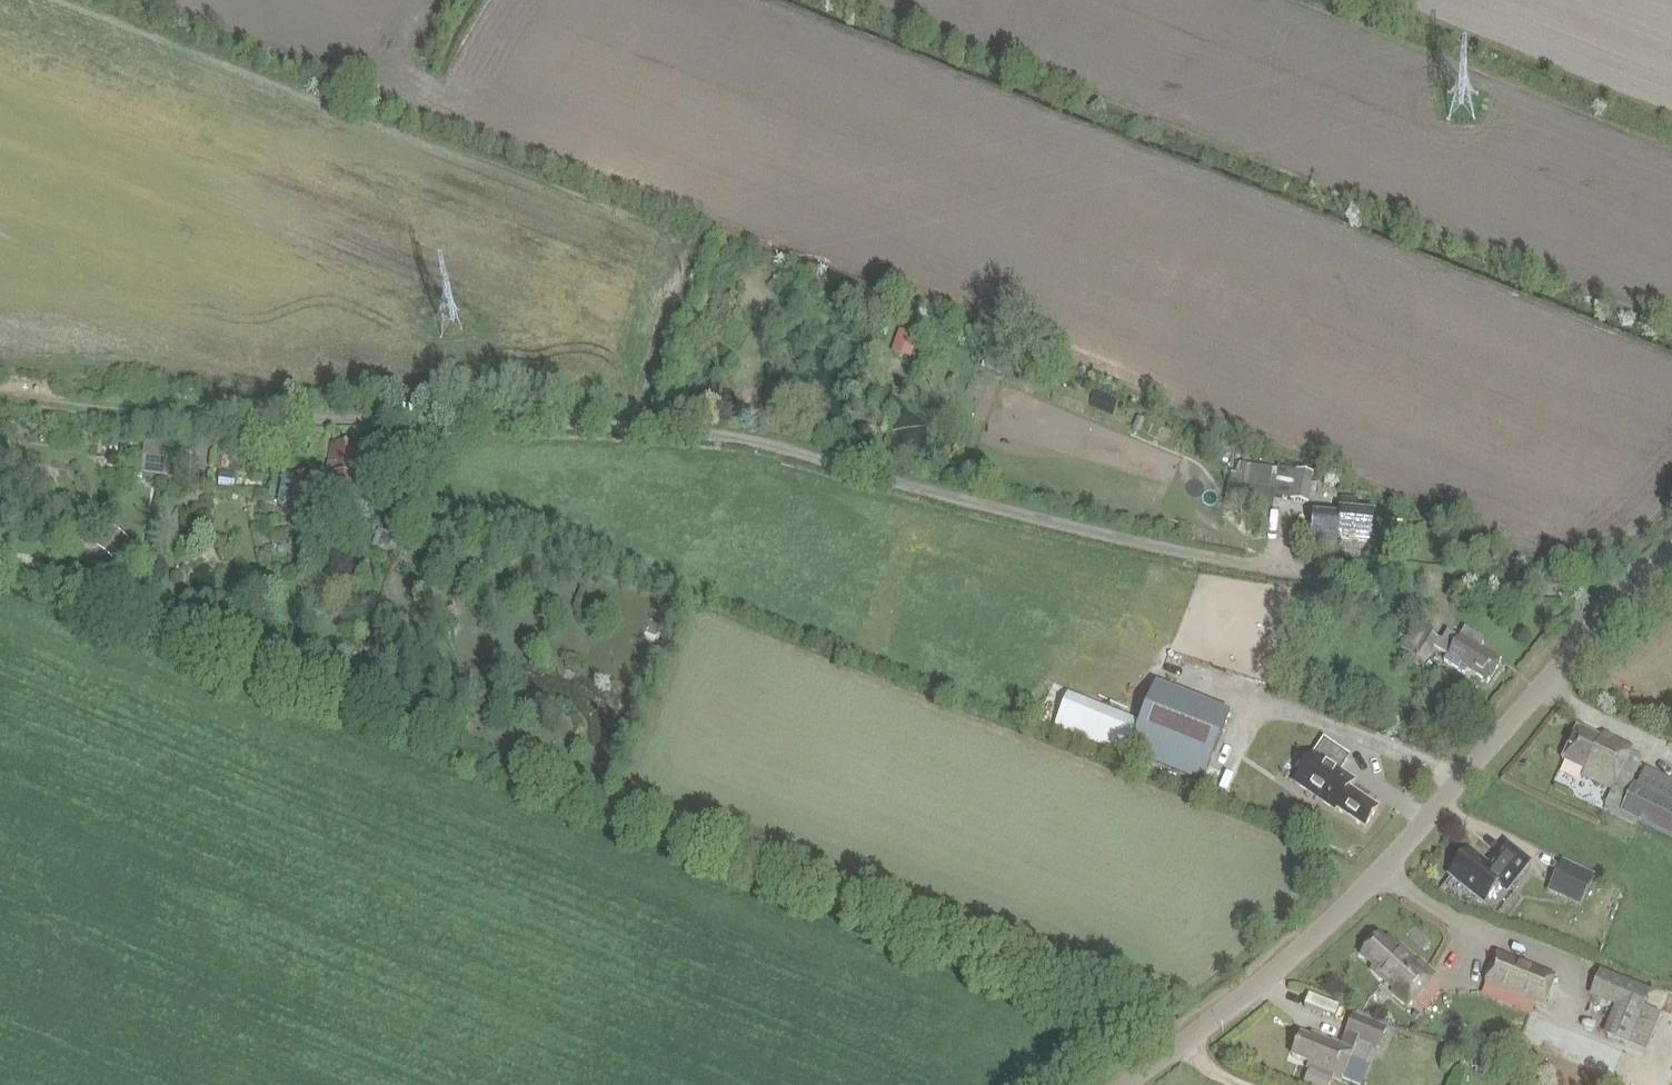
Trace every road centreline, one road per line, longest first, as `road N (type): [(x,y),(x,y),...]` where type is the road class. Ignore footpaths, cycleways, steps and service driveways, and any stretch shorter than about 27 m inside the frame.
road 1 (track): [(1632,592),(1306,573),(1106,534),(717,432),(136,413),(0,395)]
road 2 (unclassified): [(1126,1084),(1293,952),(1395,854),(1562,660),(1671,556)]

